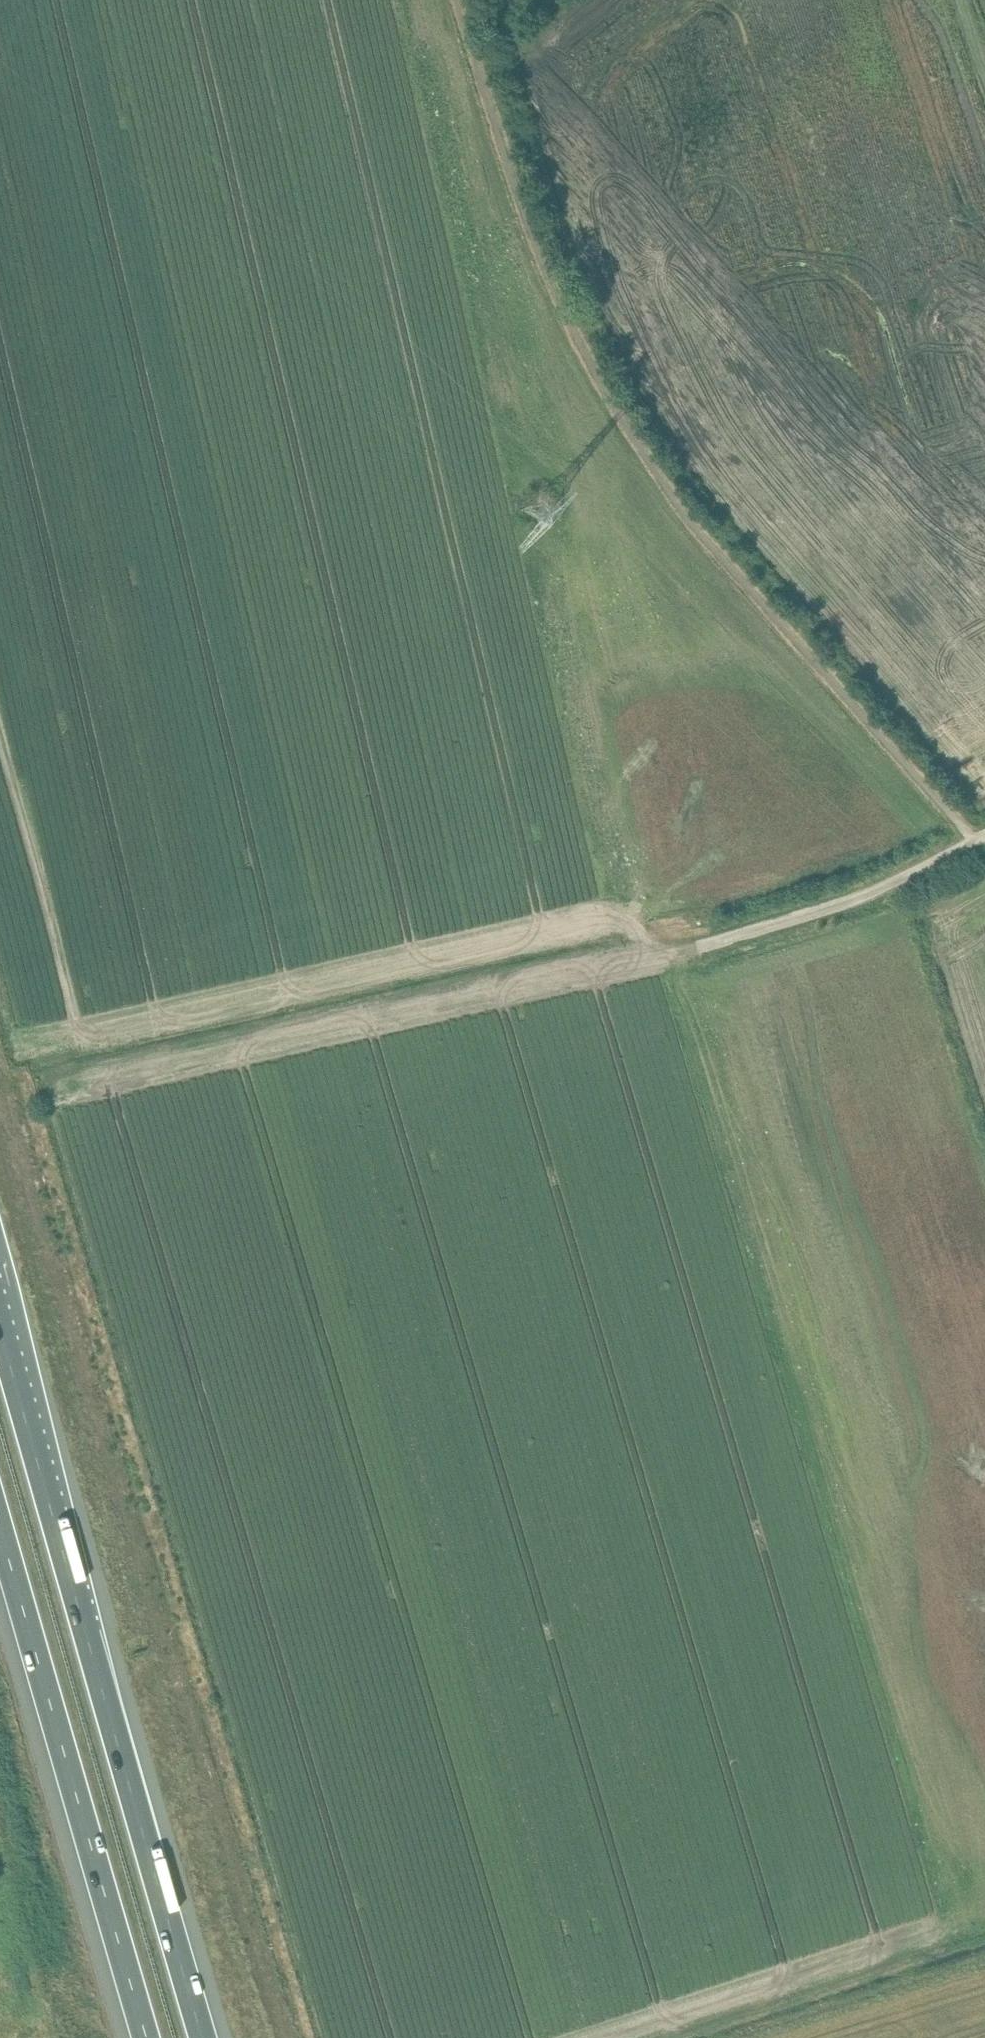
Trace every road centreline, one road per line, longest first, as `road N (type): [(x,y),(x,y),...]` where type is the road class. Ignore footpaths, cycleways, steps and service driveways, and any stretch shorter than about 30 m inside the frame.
road 1 (motorway): [(203,2037),(0,1315)]
road 2 (motorway): [(0,1524),(147,2037)]
road 3 (unclassified): [(984,836),(880,890),(700,947)]

